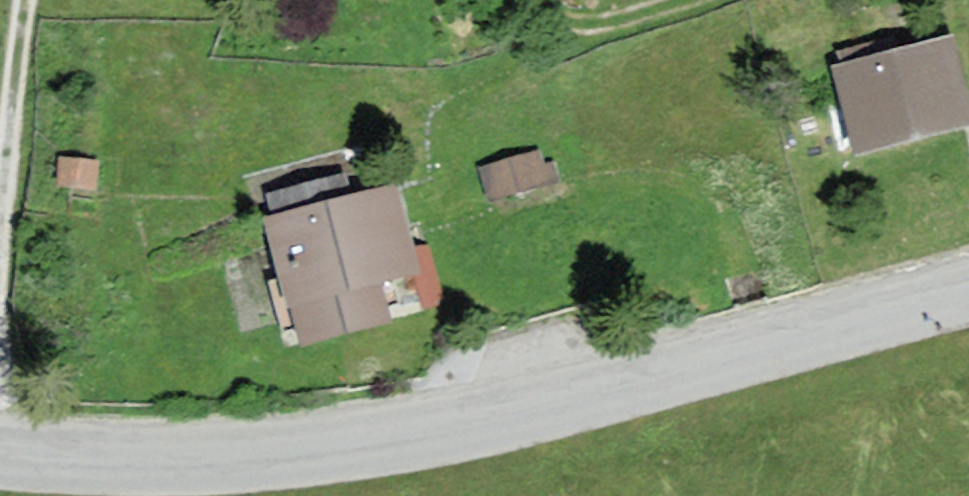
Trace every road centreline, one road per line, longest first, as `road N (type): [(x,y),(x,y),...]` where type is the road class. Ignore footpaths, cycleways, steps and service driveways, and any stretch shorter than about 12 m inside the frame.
road 1 (unclassified): [(0,454),(256,454),(423,432),(968,290)]
road 2 (track): [(0,222),(24,0)]
road 3 (track): [(544,0),(581,20),(689,0)]

